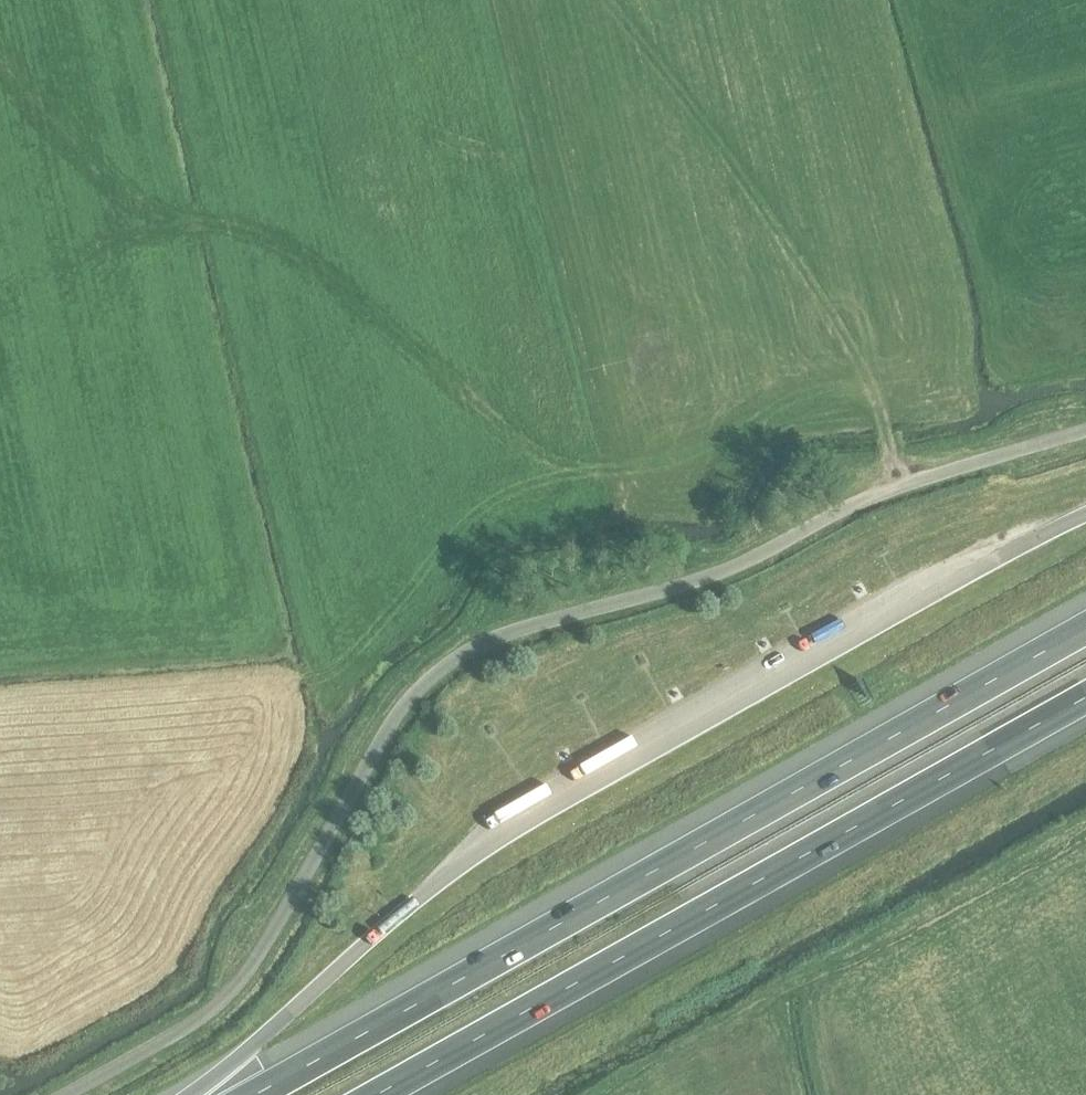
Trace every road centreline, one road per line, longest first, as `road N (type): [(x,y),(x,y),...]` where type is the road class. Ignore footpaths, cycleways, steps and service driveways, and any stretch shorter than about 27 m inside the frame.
road 1 (unclassified): [(66,1094),(201,1019),(249,968),(390,723),(447,665),(488,642),(732,571),(907,486),(1085,432)]
road 2 (motorway): [(1085,629),(259,1094)]
road 3 (track): [(152,229),(216,219),(295,248),(559,463),(677,458),(830,385),(867,392),(907,486)]
road 4 (motorway): [(375,1094),(1085,696)]
road 5 (track): [(0,77),(152,229),(0,291)]
road 6 (motorway): [(436,887),(195,1094)]

